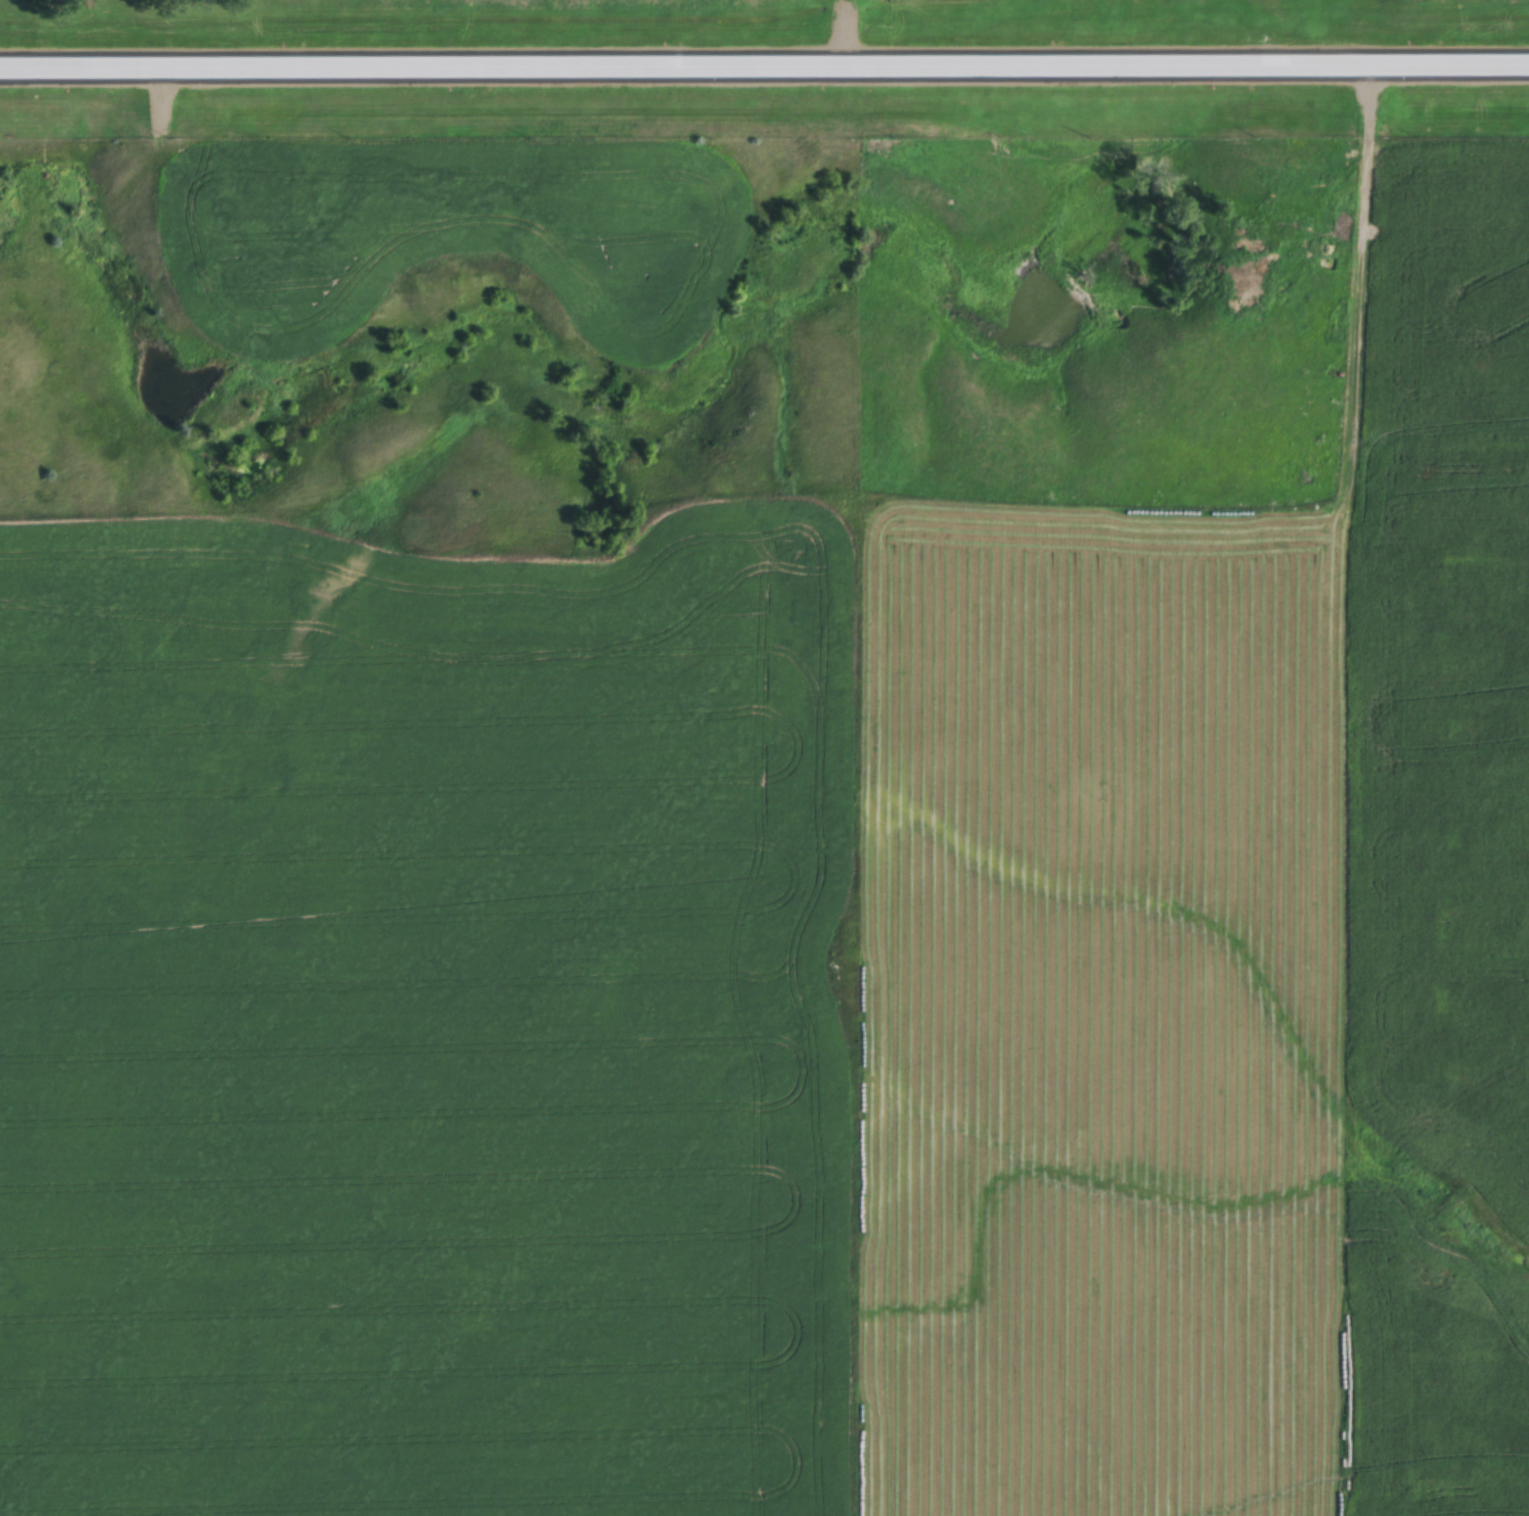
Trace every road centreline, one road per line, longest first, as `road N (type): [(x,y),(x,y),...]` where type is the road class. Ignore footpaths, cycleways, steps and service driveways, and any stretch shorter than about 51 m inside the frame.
road 1 (primary): [(0,64),(839,65),(1366,53),(1528,61)]

